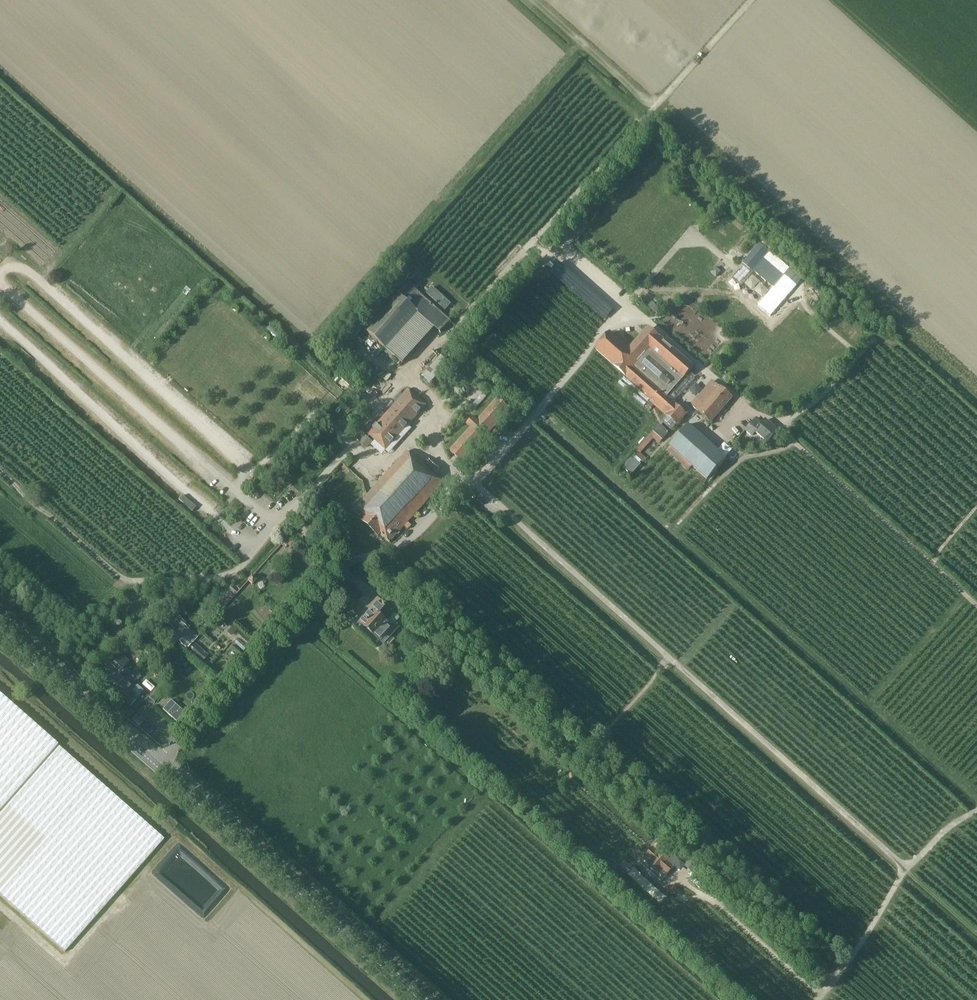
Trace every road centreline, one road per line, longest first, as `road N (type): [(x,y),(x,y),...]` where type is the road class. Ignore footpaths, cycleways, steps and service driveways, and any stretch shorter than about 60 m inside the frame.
road 1 (track): [(0,471),(122,578),(238,571),(533,242)]
road 2 (track): [(853,963),(391,550)]
road 3 (track): [(906,868),(479,488),(457,479)]
road 4 (track): [(976,799),(669,530),(744,457),(797,444)]
road 5 (secondary): [(419,999),(0,630)]
road 6 (track): [(0,271),(22,267),(39,281),(236,455),(245,474),(236,491),(278,524)]
road 7 (track): [(0,322),(257,549)]
road 8 (track): [(533,242),(752,0)]
road 9 (track): [(409,374),(445,405),(387,461),(368,460),(327,417),(311,413),(261,469),(245,474)]
road 10 (track): [(0,284),(236,491)]
road 11 (track): [(457,479),(483,475),(626,307)]
road 12 (track): [(825,999),(906,868),(976,810)]
road 13 (track): [(932,563),(797,444)]
road 14 (track): [(669,530),(542,408)]
road 15 (track): [(654,108),(532,0)]
road 16 (track): [(860,355),(876,338),(896,344),(976,419)]
road 17 (track): [(976,605),(932,563),(976,506)]

